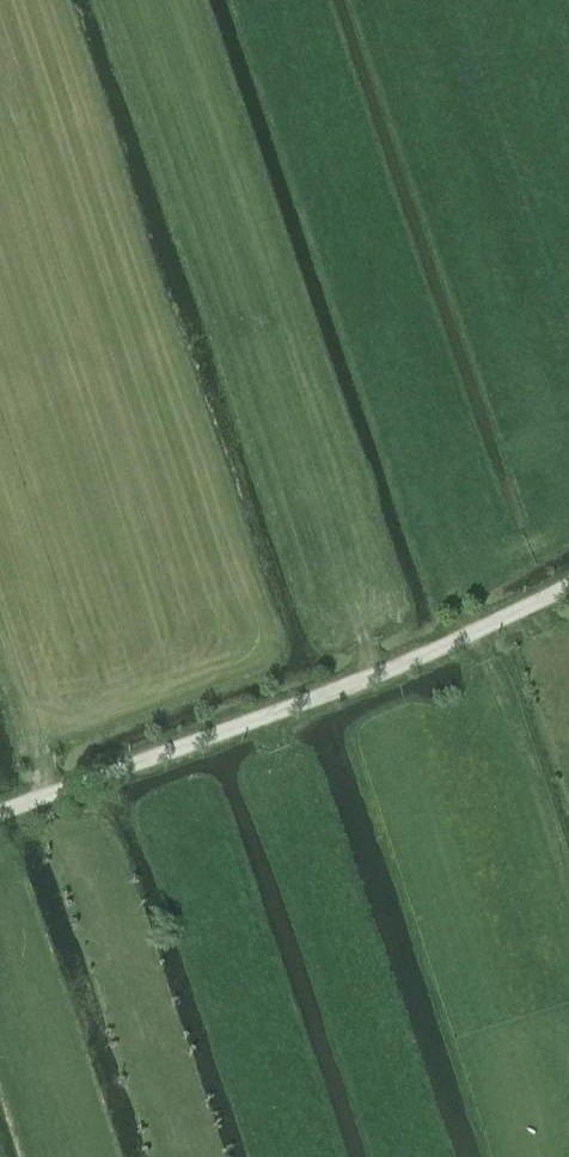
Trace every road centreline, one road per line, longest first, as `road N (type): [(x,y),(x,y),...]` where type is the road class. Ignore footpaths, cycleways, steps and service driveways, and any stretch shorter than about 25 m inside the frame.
road 1 (track): [(0,817),(402,670),(568,591)]

